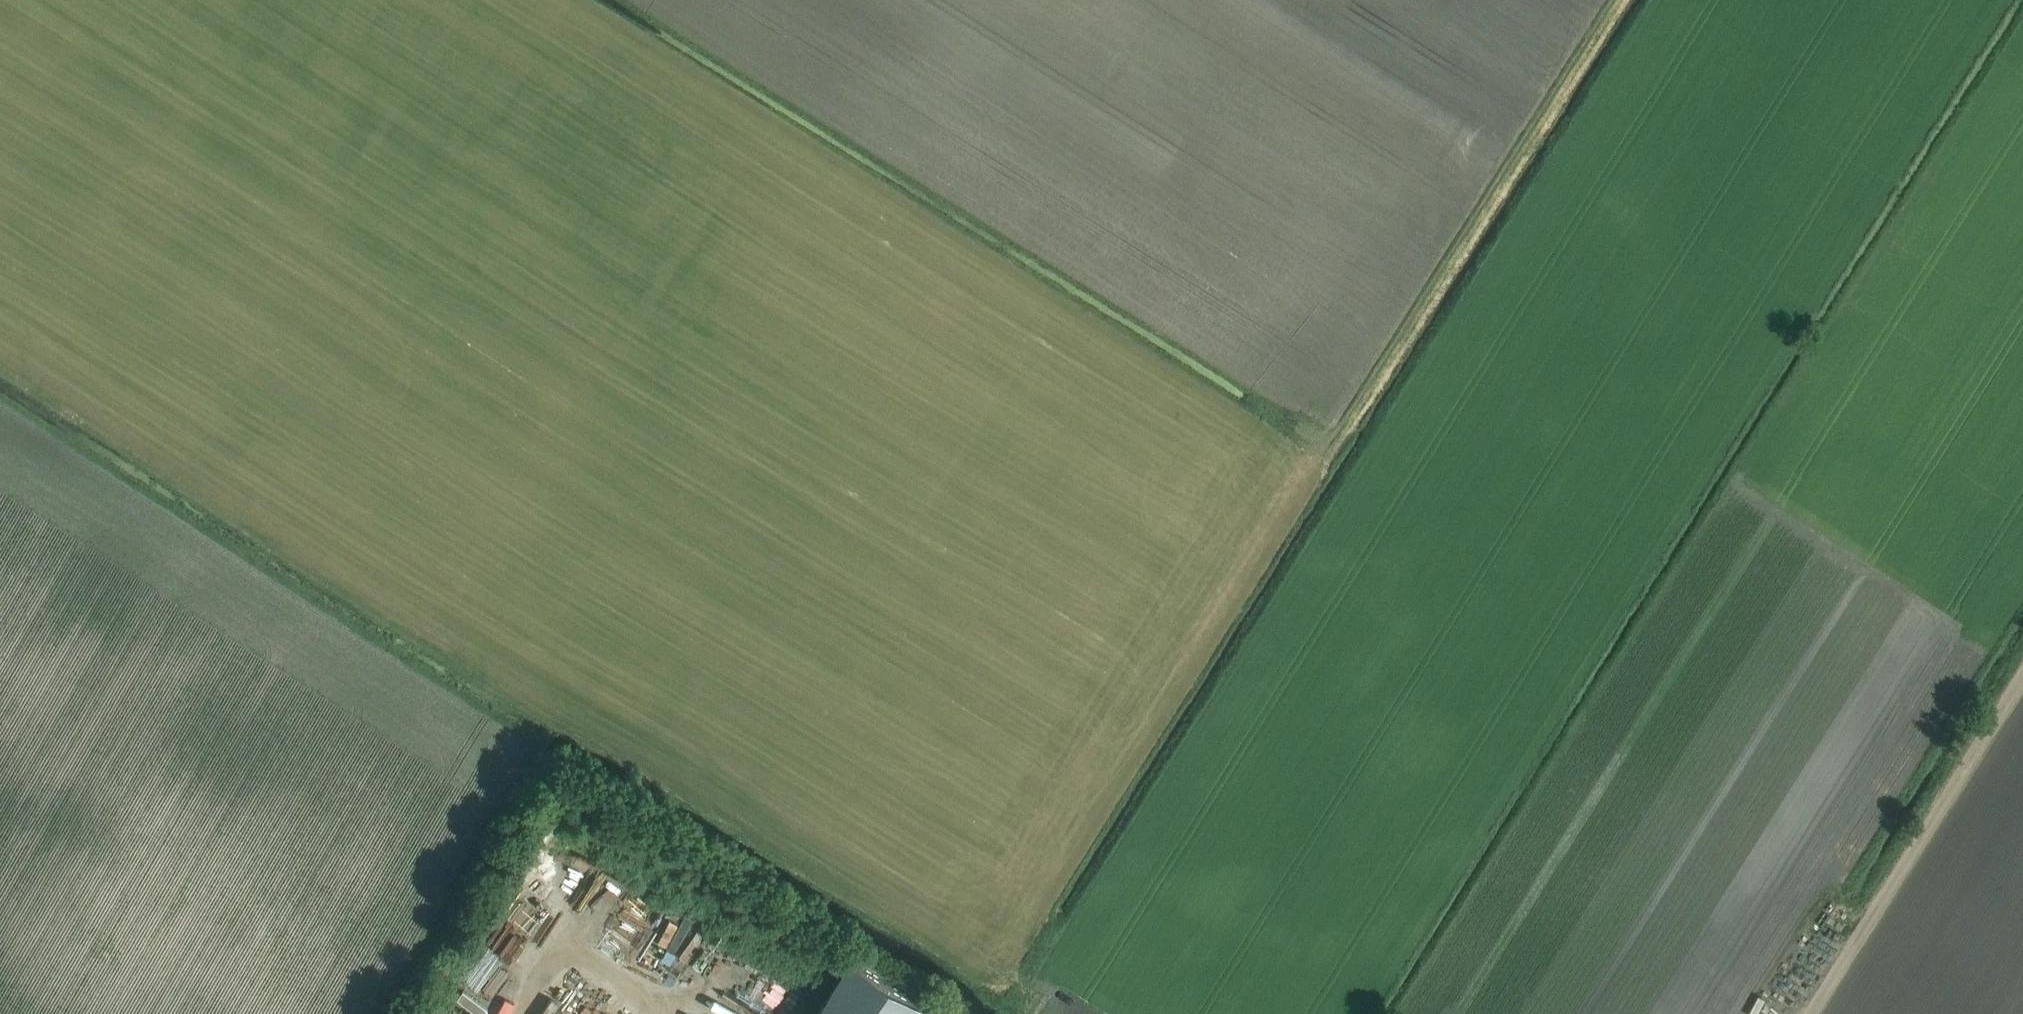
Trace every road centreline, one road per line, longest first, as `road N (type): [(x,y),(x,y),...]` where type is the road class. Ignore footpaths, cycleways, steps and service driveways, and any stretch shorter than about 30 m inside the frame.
road 1 (track): [(1611,0),(1331,443)]
road 2 (track): [(2022,671),(1805,1013)]

